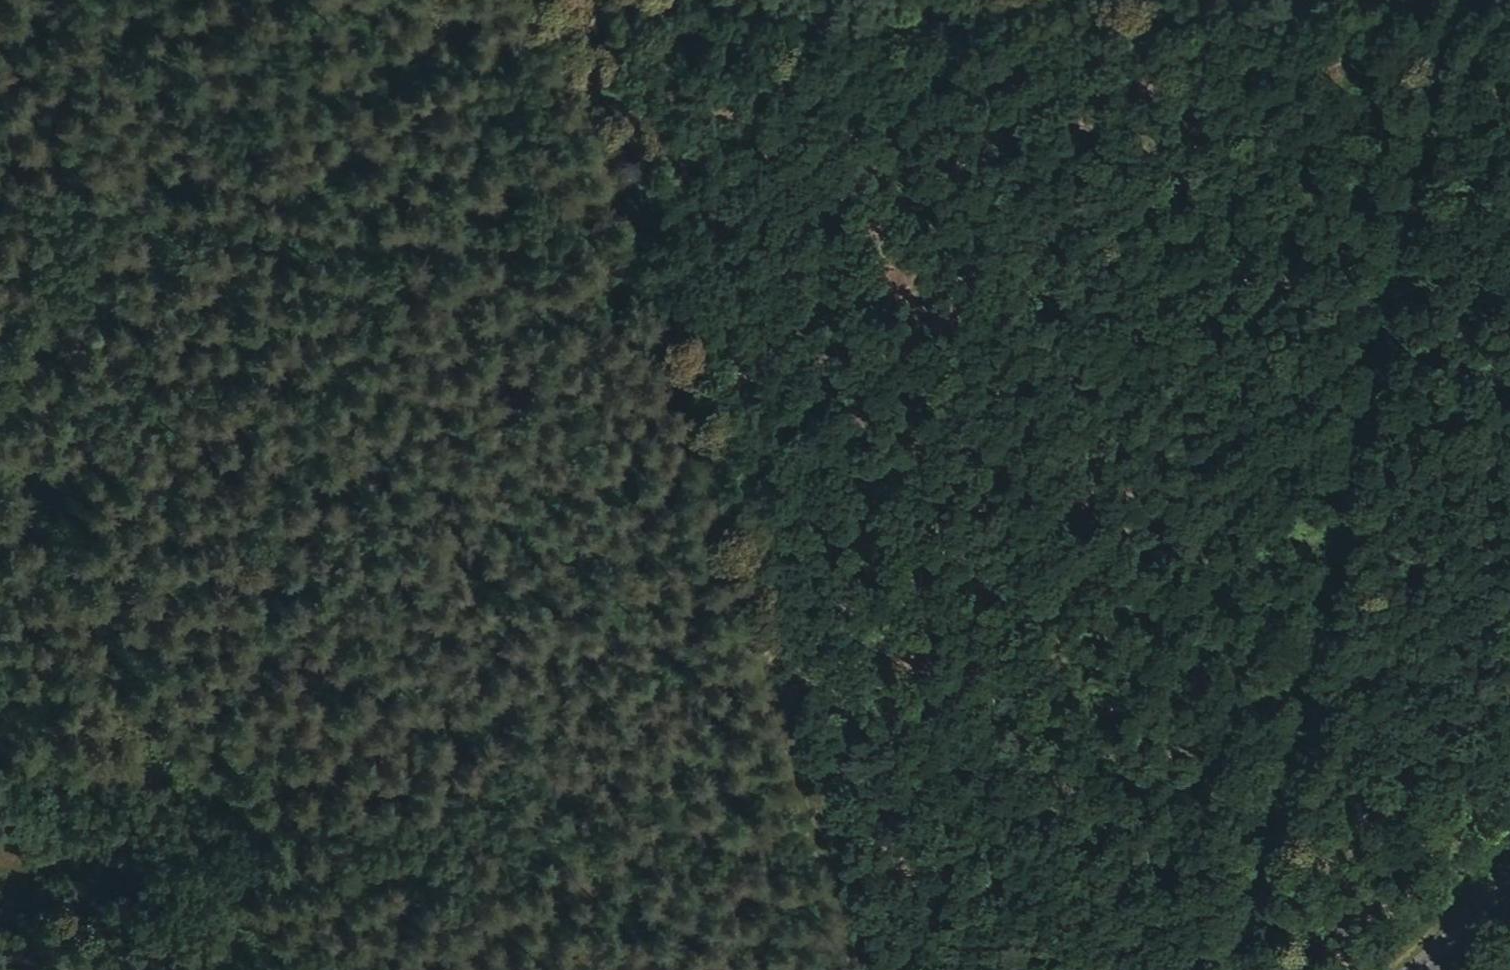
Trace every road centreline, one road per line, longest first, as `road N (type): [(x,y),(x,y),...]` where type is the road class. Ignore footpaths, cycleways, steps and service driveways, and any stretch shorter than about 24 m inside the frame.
road 1 (tertiary): [(1509,885),(1410,969)]

